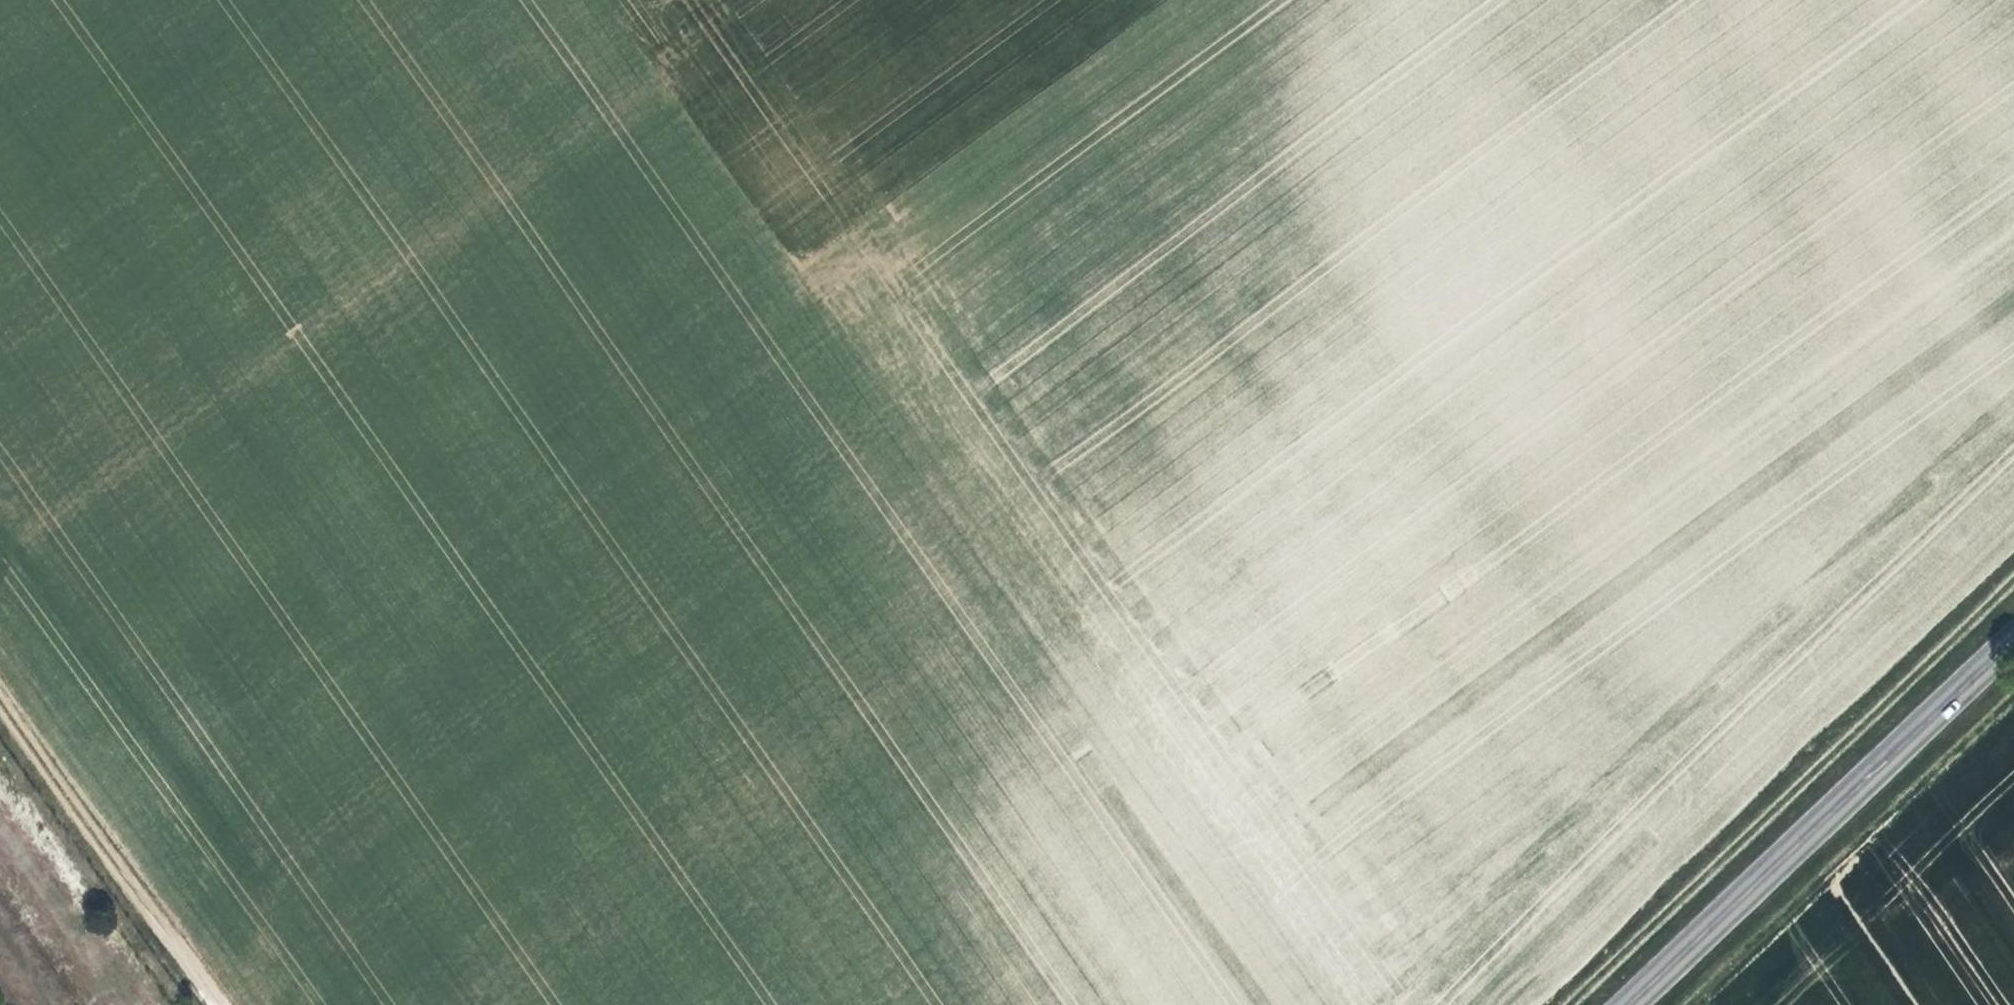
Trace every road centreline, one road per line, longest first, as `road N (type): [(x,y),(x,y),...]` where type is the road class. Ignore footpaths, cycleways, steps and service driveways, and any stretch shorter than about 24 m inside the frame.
road 1 (track): [(2013,576),(1561,1004)]
road 2 (secondary): [(1635,1004),(2013,649)]
road 3 (track): [(214,1004),(0,708)]

